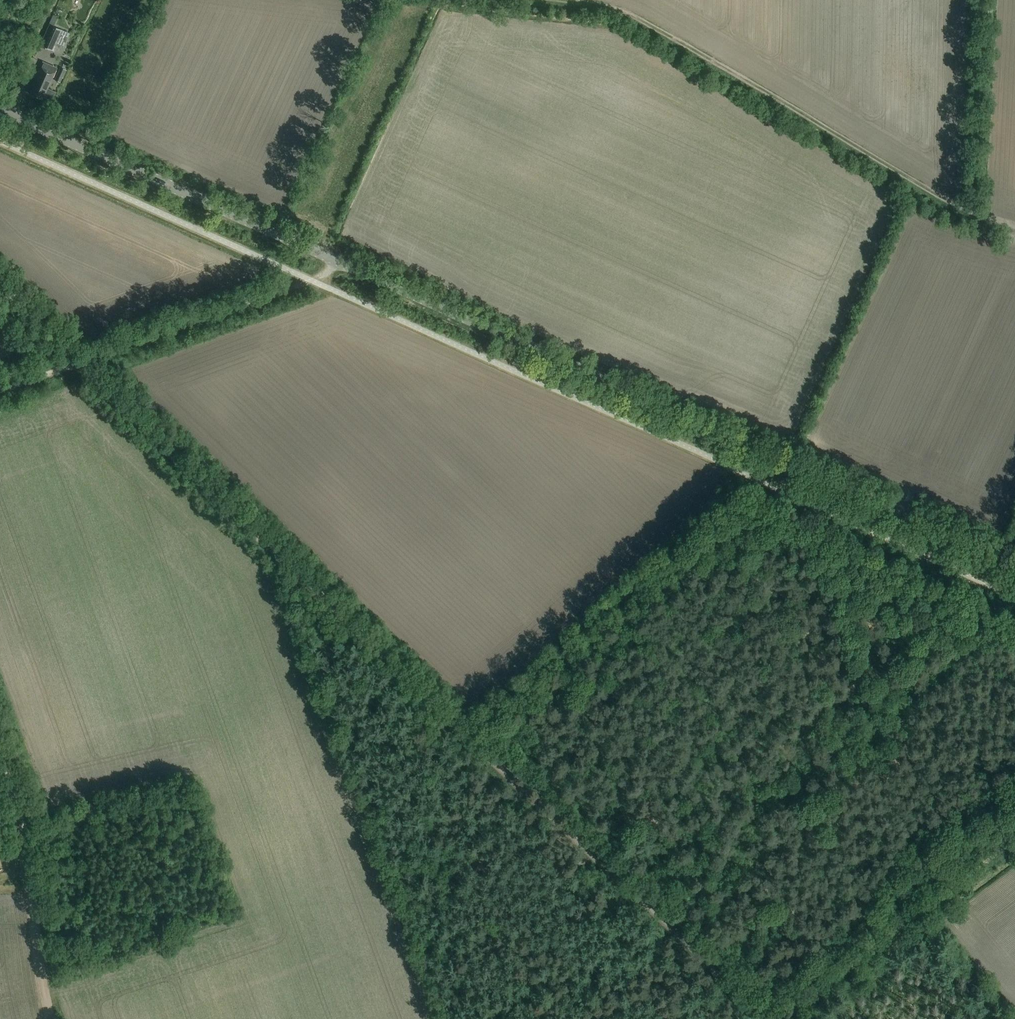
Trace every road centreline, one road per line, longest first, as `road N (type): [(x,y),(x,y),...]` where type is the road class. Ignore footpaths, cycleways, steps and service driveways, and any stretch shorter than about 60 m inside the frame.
road 1 (tertiary): [(1014,563),(0,110)]
road 2 (track): [(757,1018),(76,364)]
road 3 (track): [(1014,226),(946,202),(687,42),(614,10),(536,0)]
road 4 (track): [(1014,841),(780,1018)]
road 5 (track): [(76,364),(310,280),(334,260)]
road 6 (track): [(50,1018),(0,757)]

